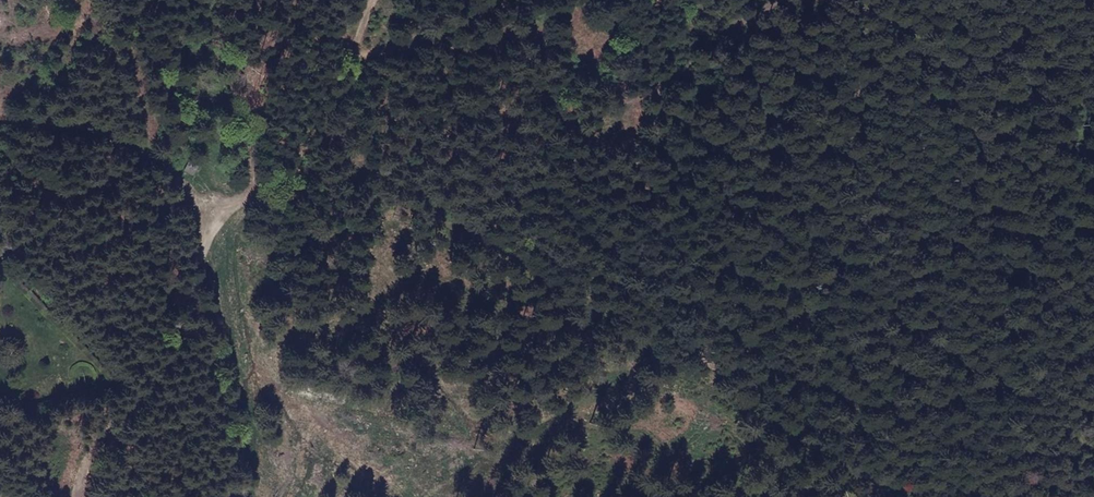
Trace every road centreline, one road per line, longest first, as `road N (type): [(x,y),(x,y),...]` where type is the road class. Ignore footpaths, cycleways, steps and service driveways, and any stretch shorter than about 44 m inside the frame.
road 1 (track): [(499,6),(617,83),(677,79),(795,0),(1009,59),(1093,43)]
road 2 (track): [(370,0),(350,78),(282,181),(236,204),(172,340),(96,456),(89,496)]
road 3 (track): [(0,125),(61,126),(118,141),(236,204)]
road 4 (track): [(350,78),(507,0)]

